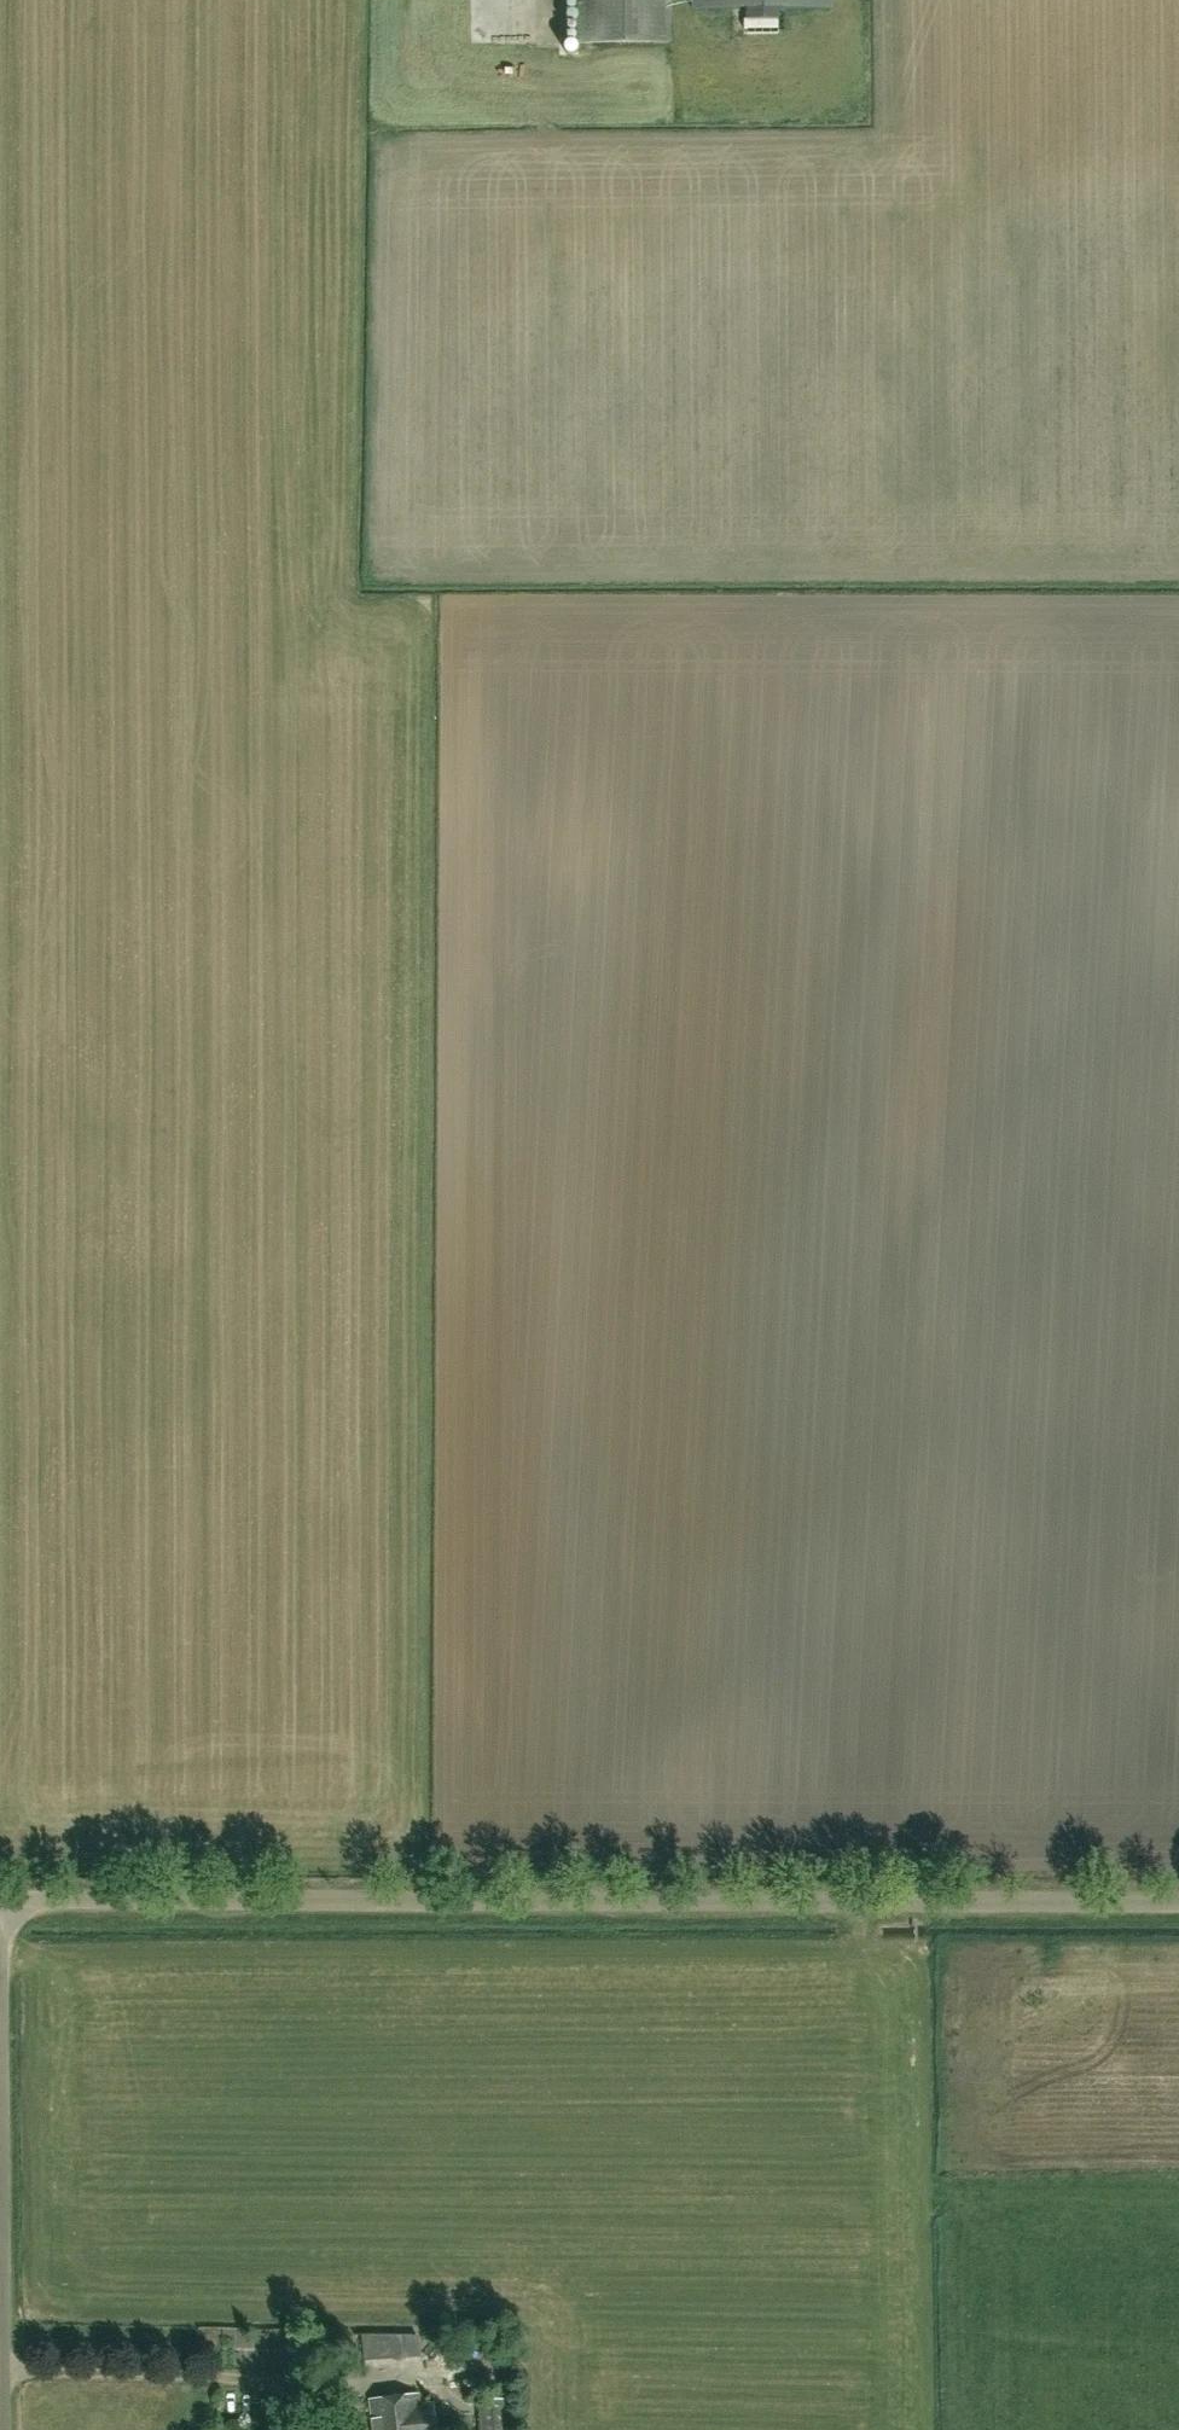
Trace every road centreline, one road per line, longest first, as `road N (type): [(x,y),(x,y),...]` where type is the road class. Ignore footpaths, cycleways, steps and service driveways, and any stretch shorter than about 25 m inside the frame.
road 1 (unclassified): [(1178,1900),(0,1900)]
road 2 (unclassified): [(3,2429),(0,1900)]

